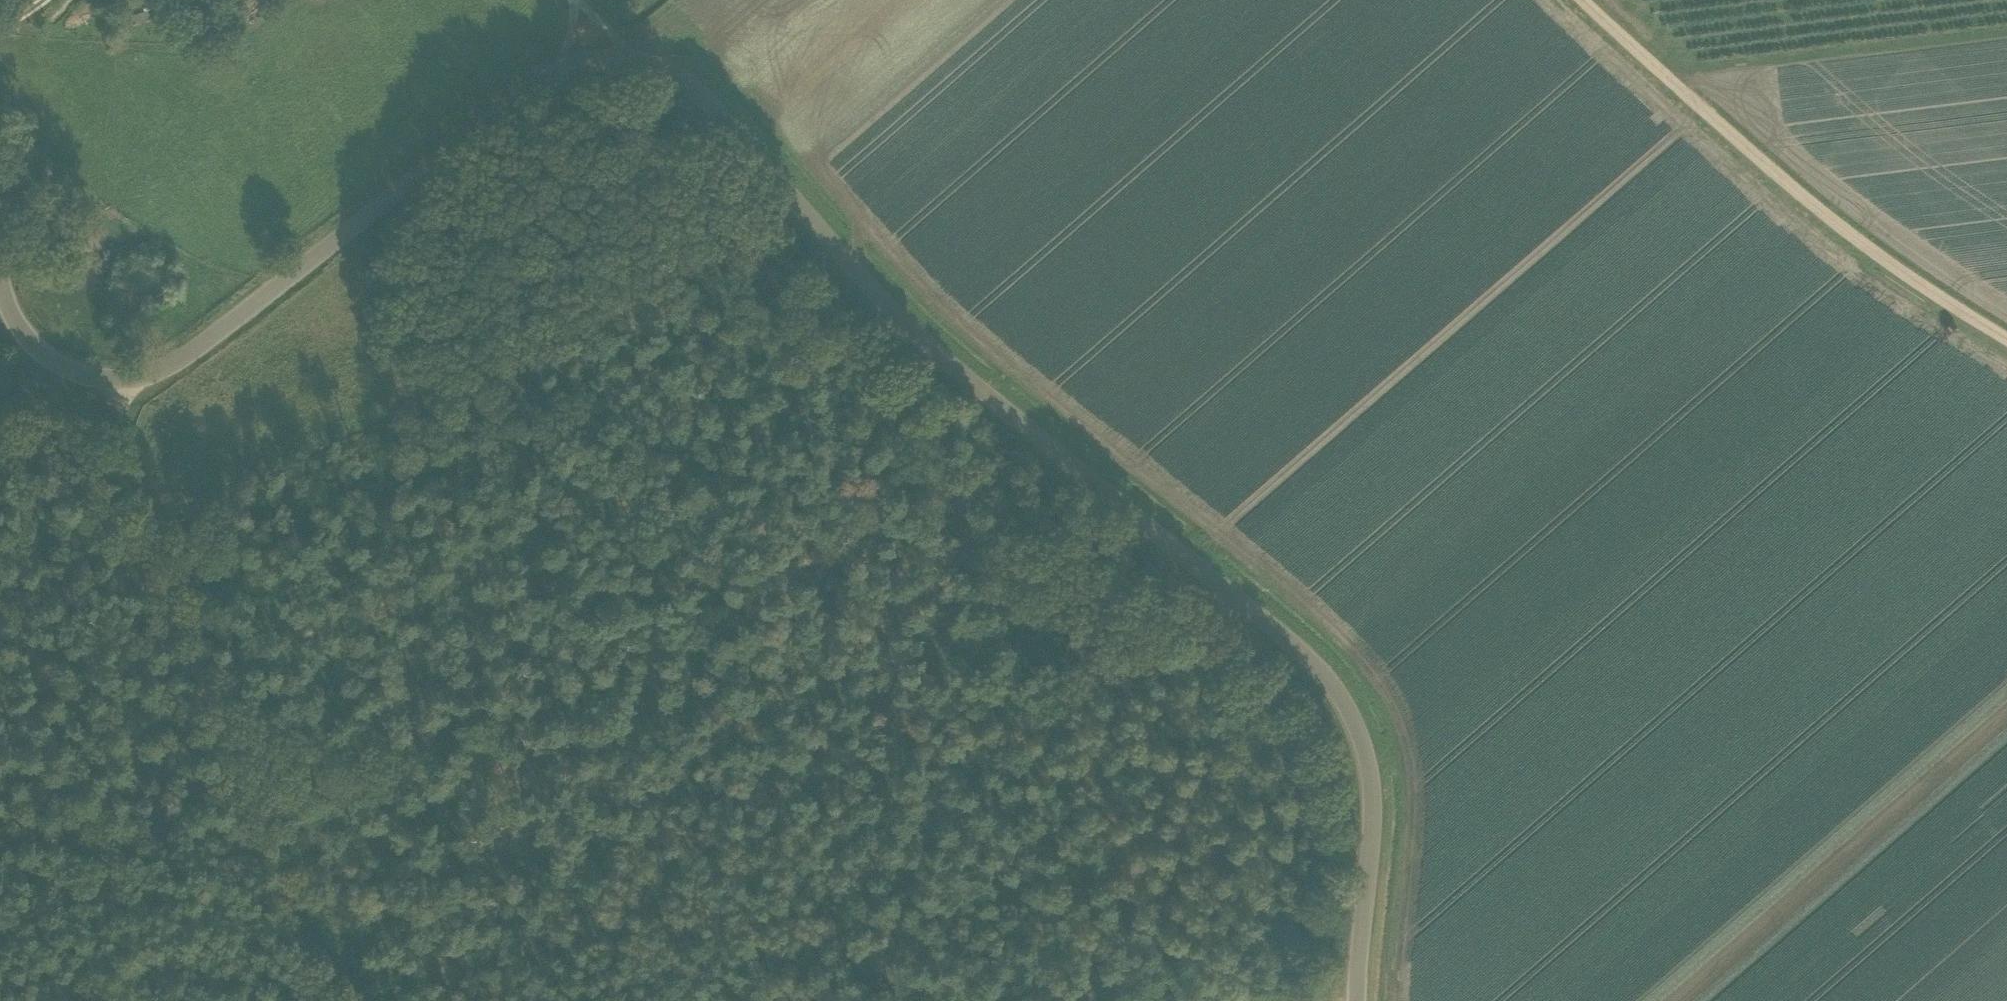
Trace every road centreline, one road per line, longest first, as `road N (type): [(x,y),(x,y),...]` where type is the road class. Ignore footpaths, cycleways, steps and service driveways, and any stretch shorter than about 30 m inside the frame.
road 1 (unclassified): [(1365,1000),(1373,790),(1367,736),(1330,656),(937,335),(856,255),(704,74),(665,52),(626,48),(557,71),(129,392),(78,373),(27,329),(10,298),(0,227)]
road 2 (track): [(320,1000),(161,548),(127,414),(129,392)]
road 3 (track): [(2006,338),(1861,248),(1767,171),(1588,0)]

